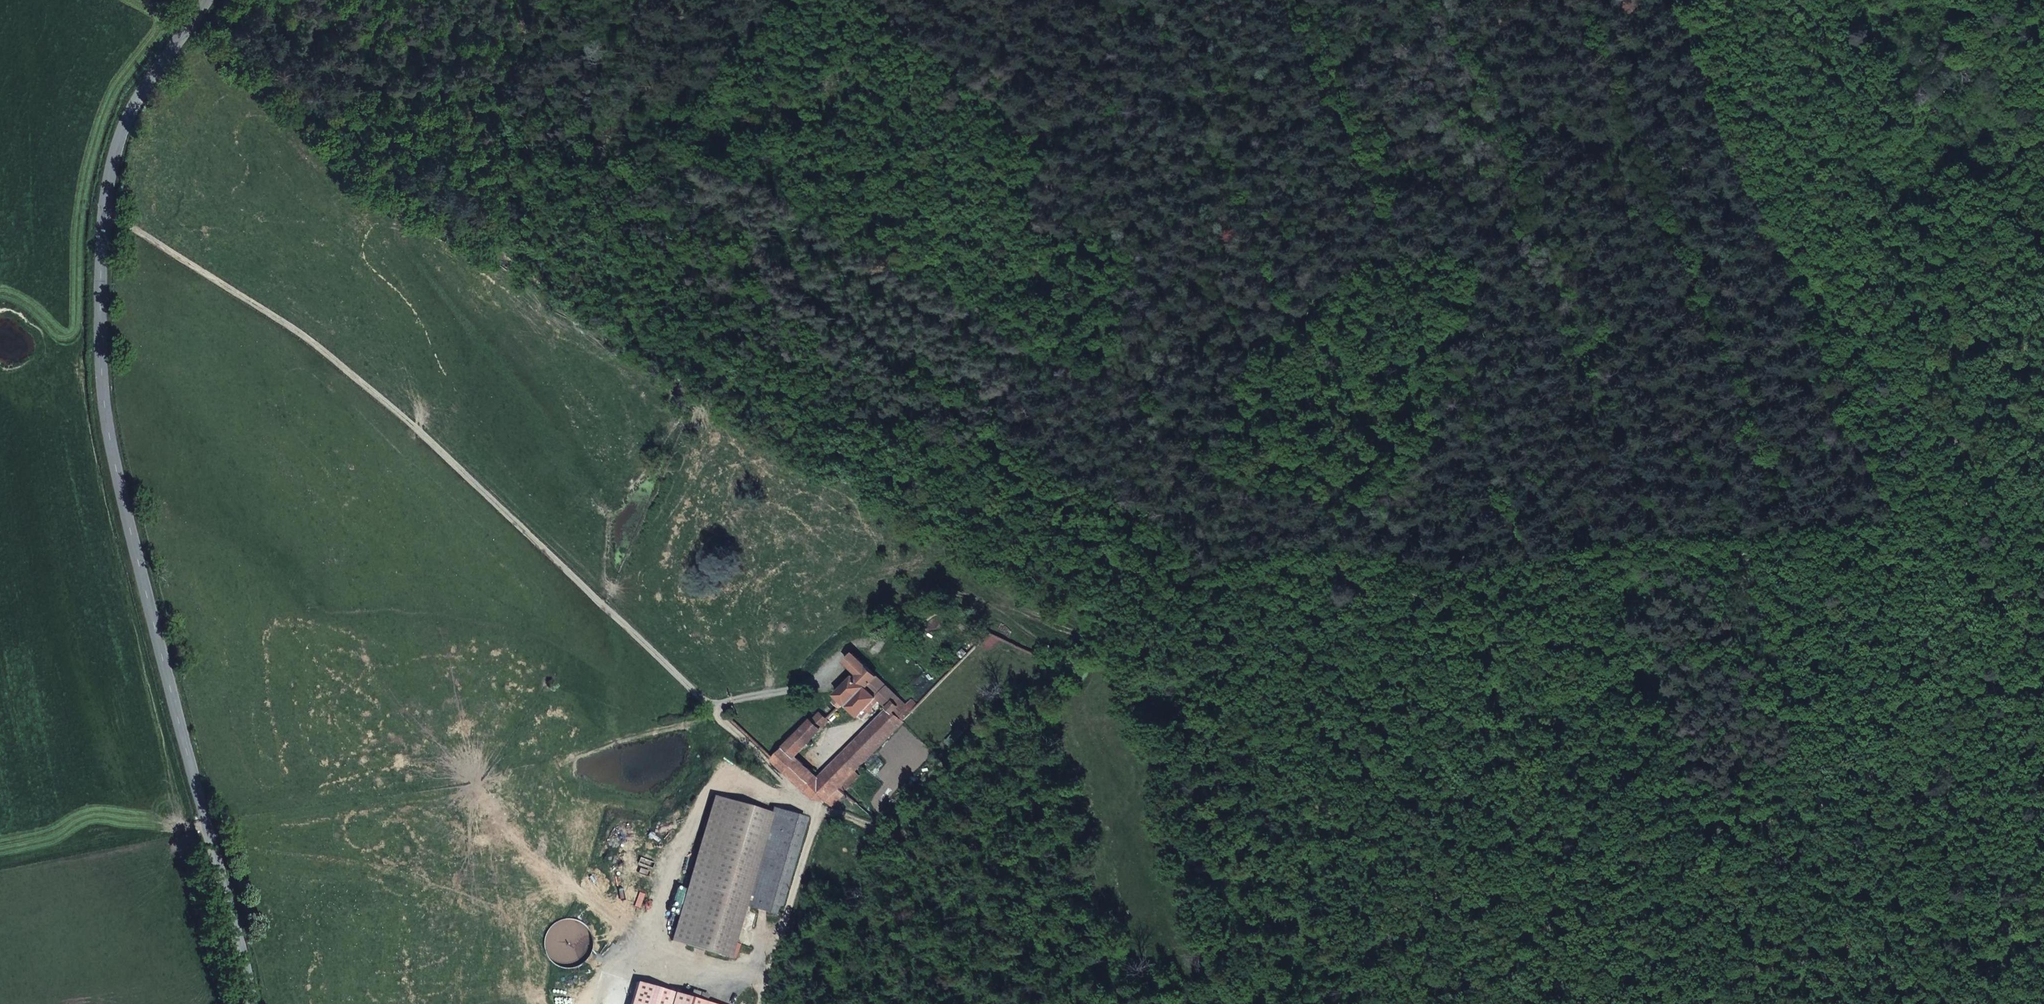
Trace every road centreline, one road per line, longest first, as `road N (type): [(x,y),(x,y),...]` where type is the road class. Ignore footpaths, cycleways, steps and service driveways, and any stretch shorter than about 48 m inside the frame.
road 1 (secondary): [(207,0),(124,130),(105,216),(99,339),(136,546),(249,953),(255,1003)]
road 2 (track): [(105,216),(295,331),(407,419),(764,761)]
road 3 (track): [(1678,0),(1748,199),(1784,255),(1869,348),(2017,597),(2043,735)]
road 4 (track): [(2043,749),(2031,1003)]

